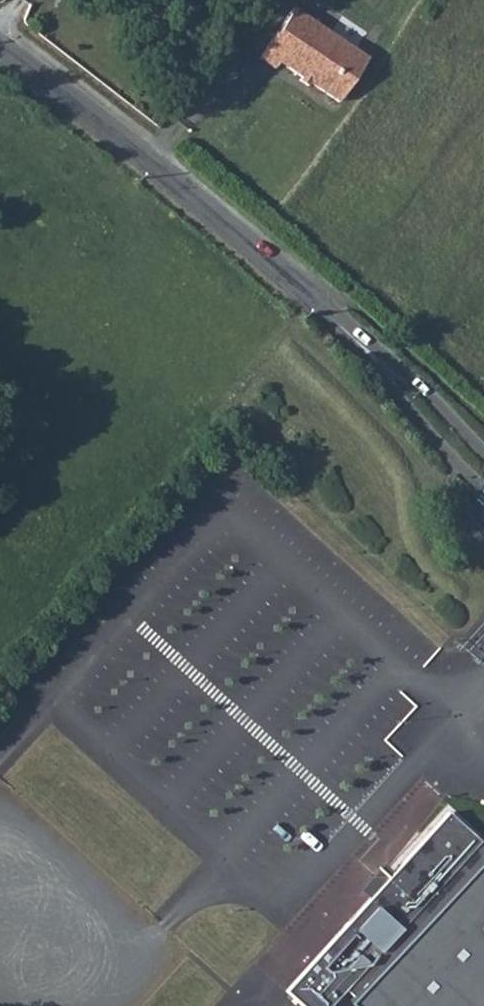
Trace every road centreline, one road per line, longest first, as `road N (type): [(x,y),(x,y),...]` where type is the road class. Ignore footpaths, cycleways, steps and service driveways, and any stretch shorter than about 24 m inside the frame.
road 1 (unclassified): [(316,302),(193,193),(0,48)]
road 2 (unclassified): [(316,302),(483,498)]
road 3 (unclassified): [(483,451),(409,373),(316,302)]

